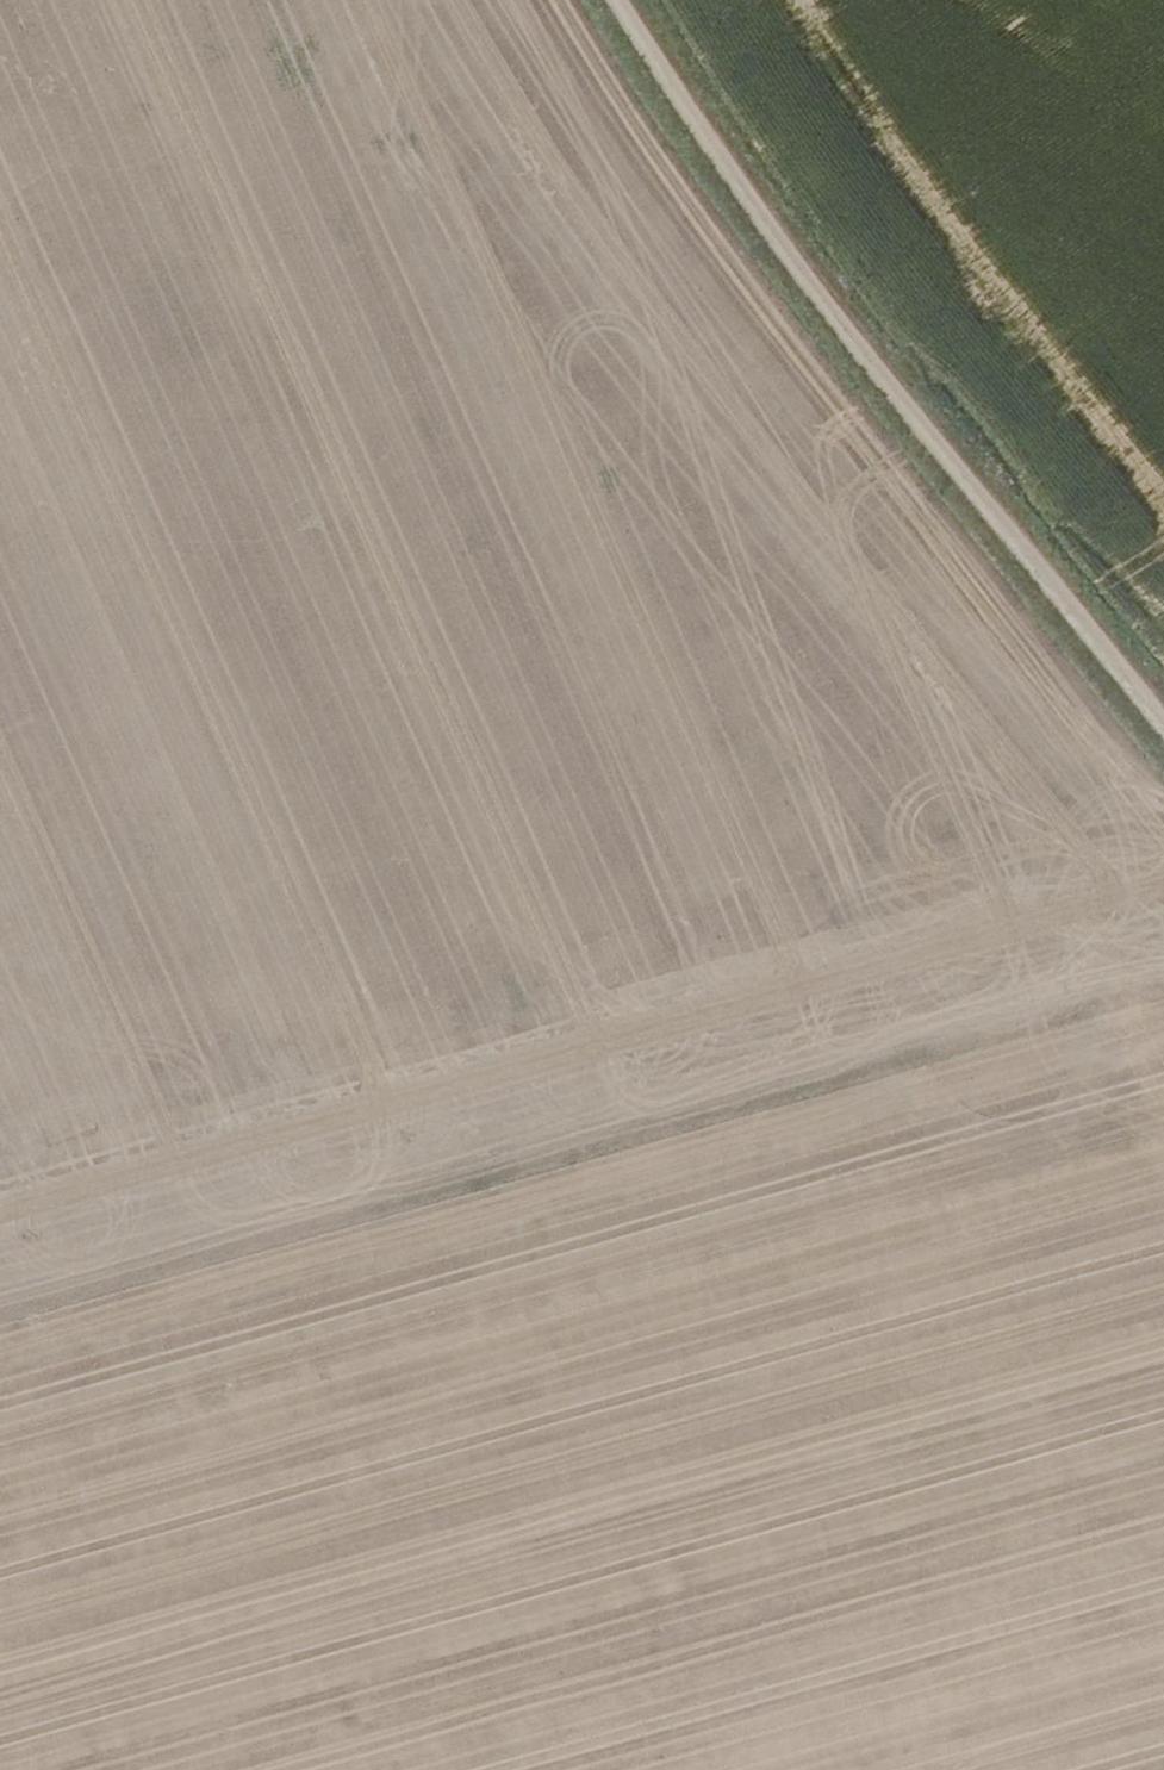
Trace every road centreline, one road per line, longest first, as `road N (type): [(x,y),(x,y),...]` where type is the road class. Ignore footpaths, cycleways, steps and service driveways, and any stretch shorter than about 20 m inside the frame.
road 1 (track): [(619,0),(881,388),(1163,739)]

